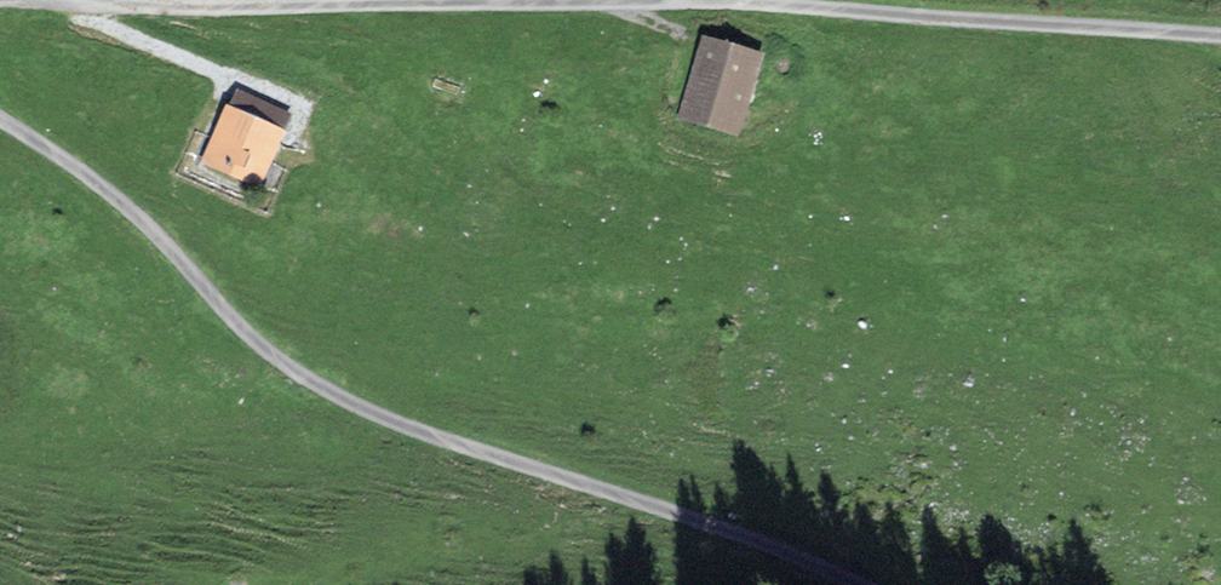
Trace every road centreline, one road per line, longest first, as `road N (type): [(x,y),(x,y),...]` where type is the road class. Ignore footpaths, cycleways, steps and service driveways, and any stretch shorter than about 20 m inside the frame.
road 1 (track): [(1220,40),(736,5),(171,14),(63,0)]
road 2 (track): [(847,584),(702,523),(428,440),(340,404),(282,372),(150,230),(88,179),(0,122)]

